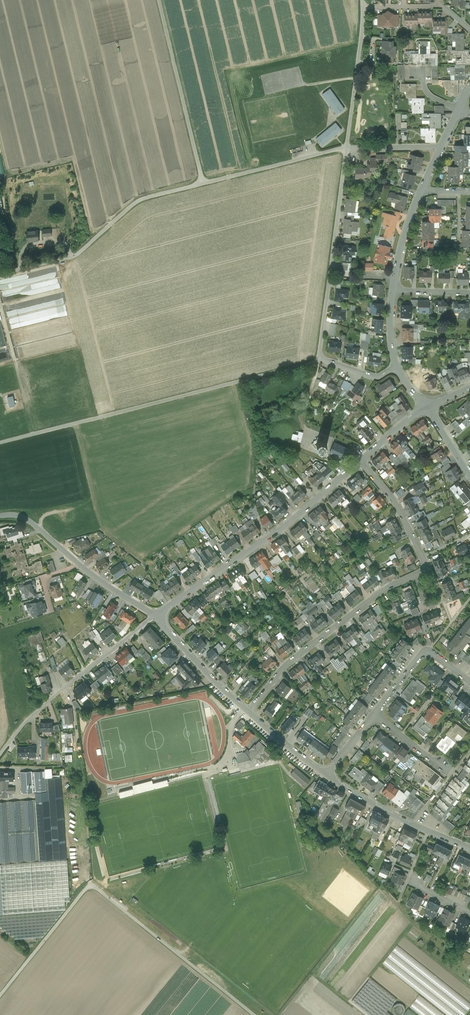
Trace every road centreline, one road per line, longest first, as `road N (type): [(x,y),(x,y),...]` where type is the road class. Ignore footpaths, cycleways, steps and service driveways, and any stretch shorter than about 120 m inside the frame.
road 1 (unclassified): [(0,274),(75,256),(139,200),(347,147)]
road 2 (track): [(363,0),(319,359)]
road 3 (track): [(254,1014),(88,885),(0,996)]
road 4 (track): [(319,359),(0,442)]
road 5 (residential): [(360,461),(284,527),(155,616)]
road 6 (residential): [(248,713),(285,666),(384,589),(414,576)]
road 7 (track): [(0,754),(51,698),(155,616)]
road 8 (track): [(159,0),(203,184)]
road 9 (residential): [(155,616),(24,518),(1,516)]
road 10 (residential): [(469,849),(326,776)]
road 11 (residential): [(392,291),(406,229),(441,148)]
road 12 (residential): [(373,715),(421,654),(431,651),(469,681)]
road 13 (residential): [(248,713),(155,616)]
road 14 (residential): [(428,569),(394,500),(360,461)]

